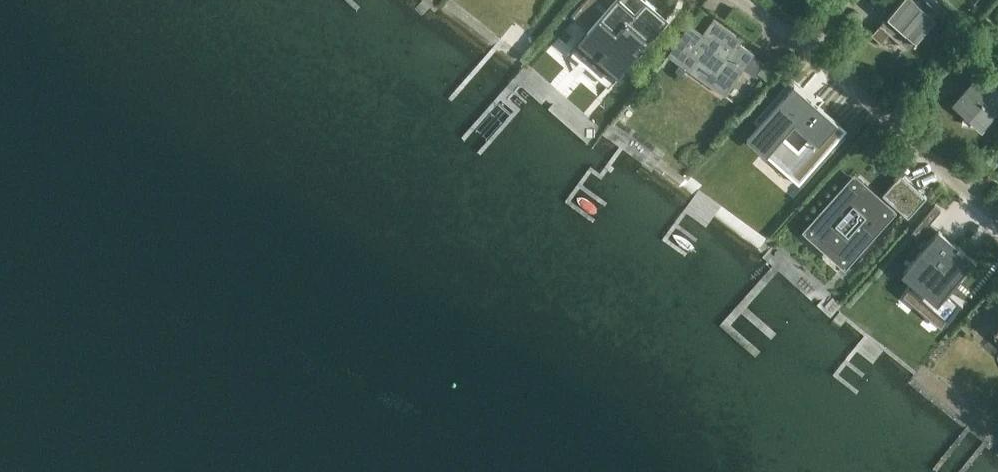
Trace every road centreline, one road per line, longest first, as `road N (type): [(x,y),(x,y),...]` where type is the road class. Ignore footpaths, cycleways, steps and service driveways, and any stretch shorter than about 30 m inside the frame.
road 1 (residential): [(997,219),(806,46)]

